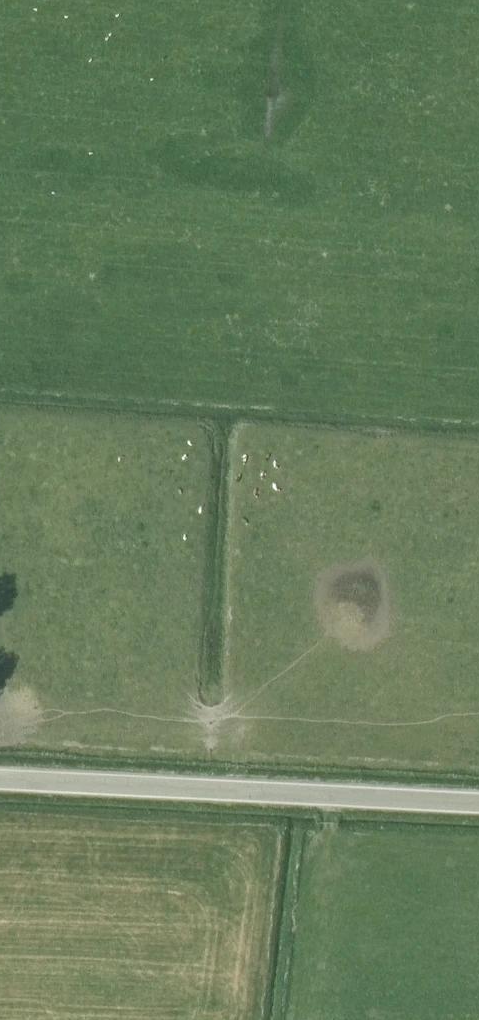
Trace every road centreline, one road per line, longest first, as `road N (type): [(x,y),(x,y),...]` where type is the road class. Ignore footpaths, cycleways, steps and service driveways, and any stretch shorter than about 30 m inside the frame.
road 1 (tertiary): [(478,806),(0,785)]

